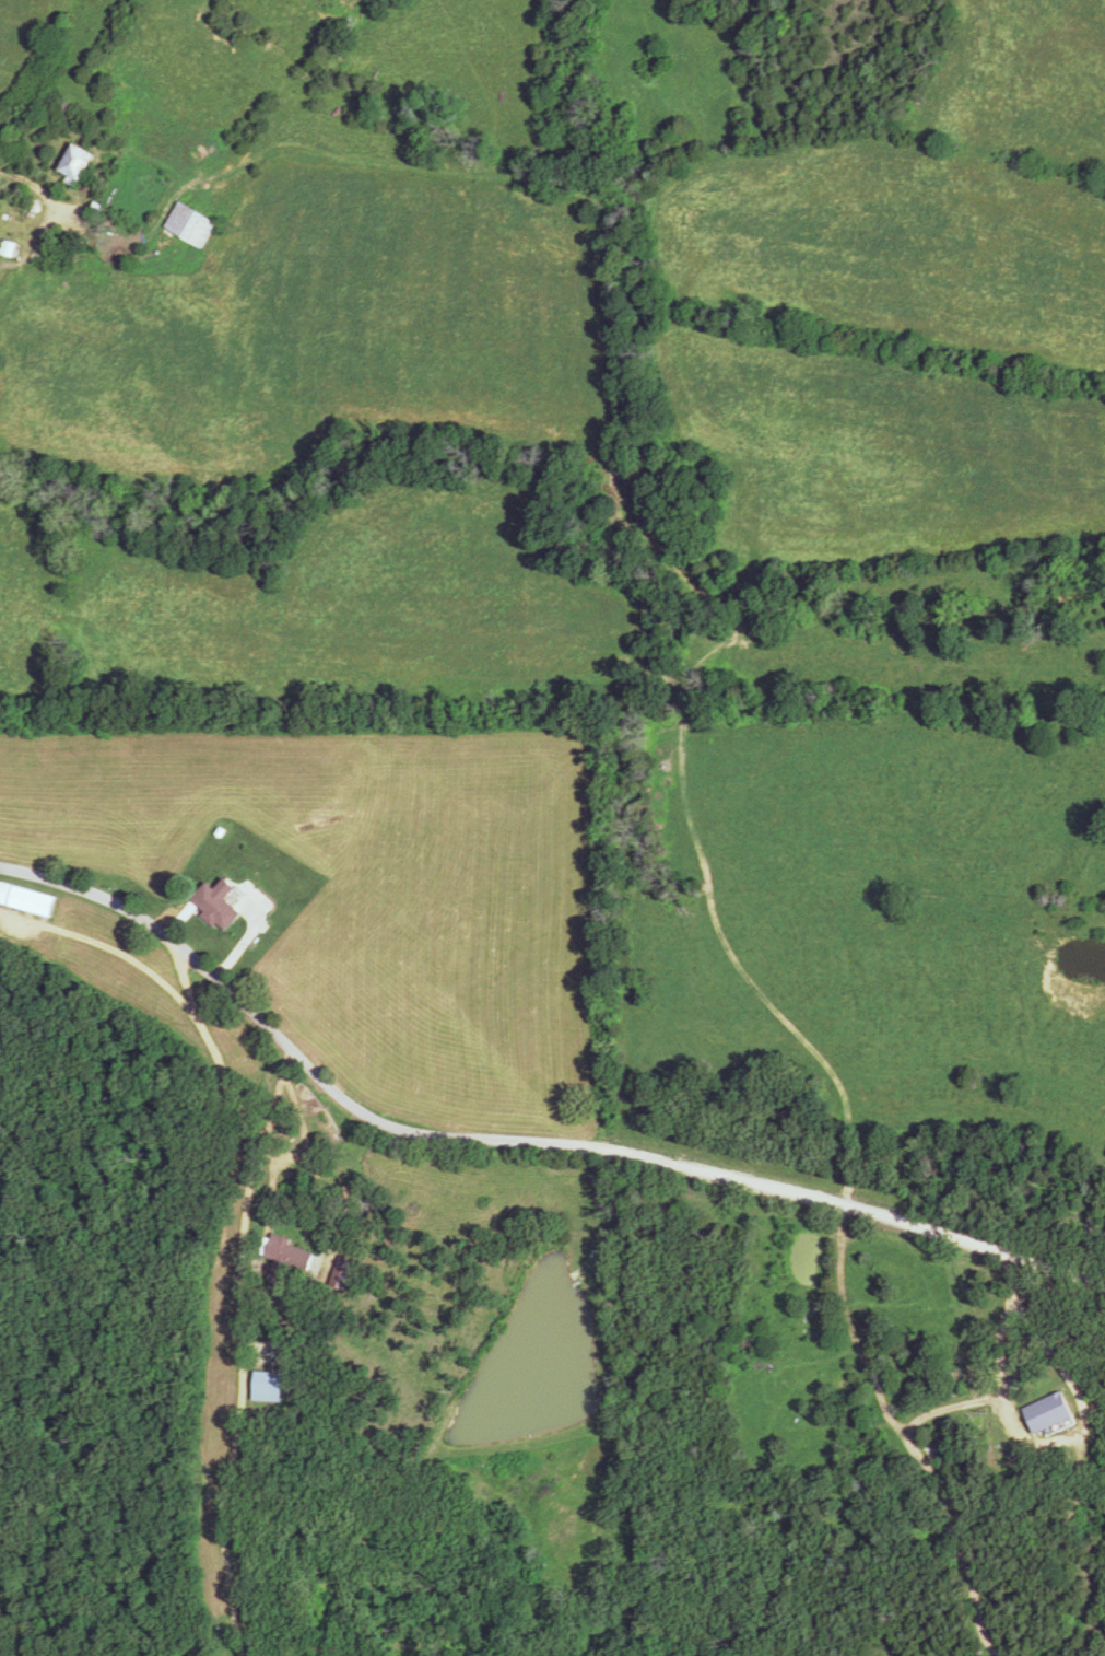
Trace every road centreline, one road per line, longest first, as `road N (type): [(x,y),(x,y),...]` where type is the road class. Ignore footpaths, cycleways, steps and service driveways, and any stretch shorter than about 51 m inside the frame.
road 1 (residential): [(0,876),(60,886),(175,937),(351,1106),(418,1135),(689,1171),(890,1221),(1104,1293)]

